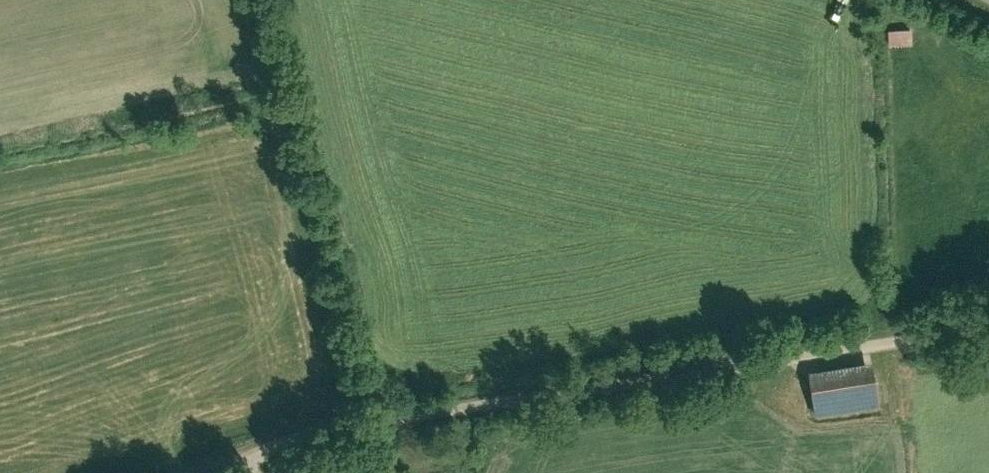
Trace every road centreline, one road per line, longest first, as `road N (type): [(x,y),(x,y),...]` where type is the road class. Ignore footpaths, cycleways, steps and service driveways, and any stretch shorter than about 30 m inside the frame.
road 1 (residential): [(237,472),(393,419),(988,321)]

